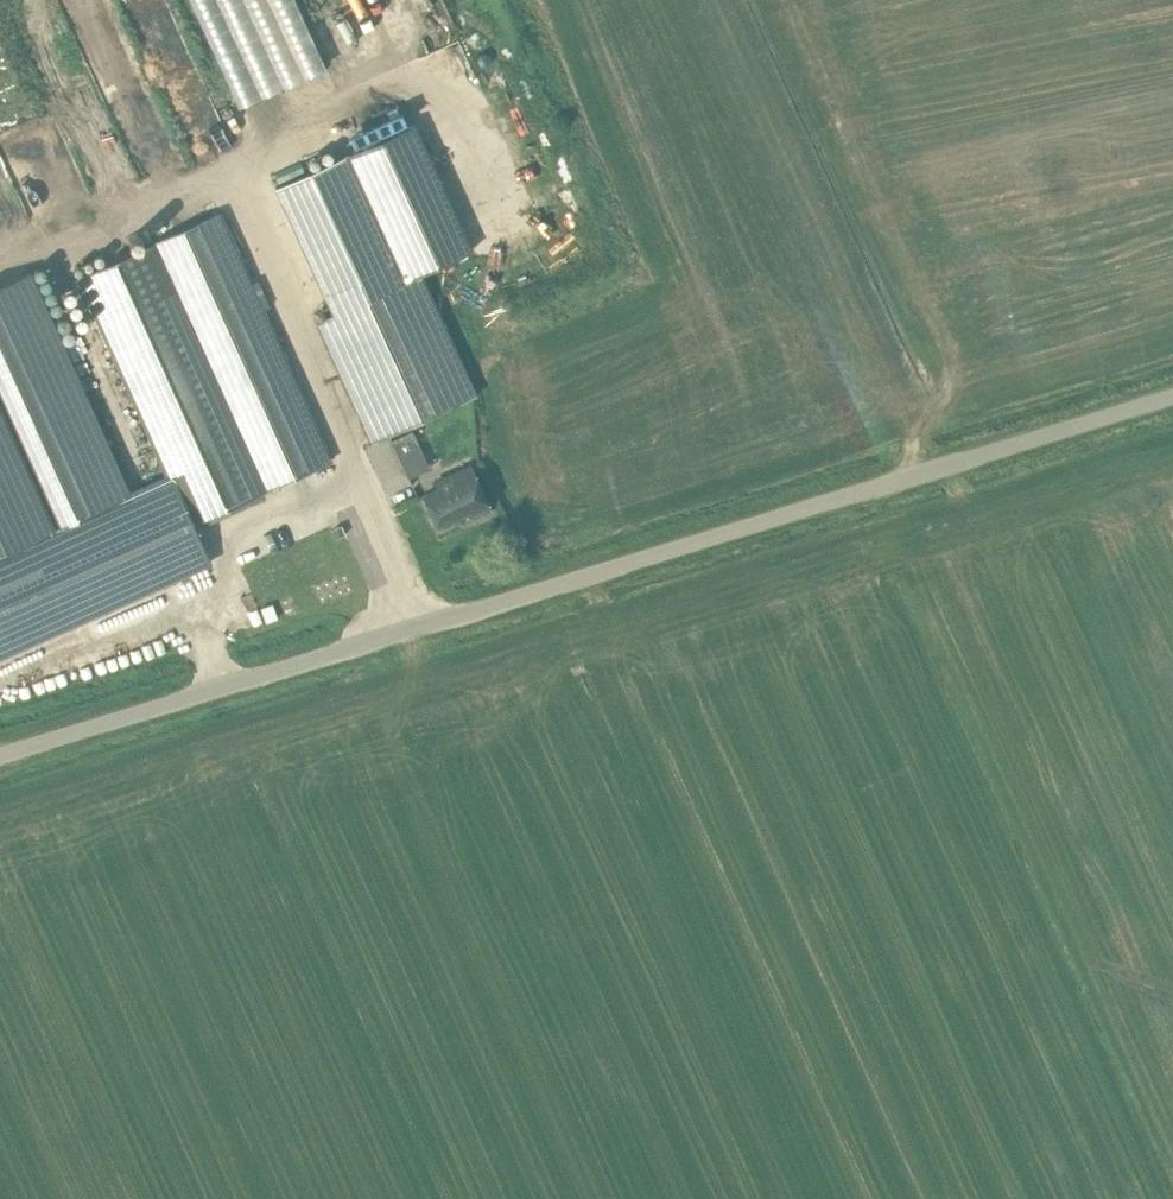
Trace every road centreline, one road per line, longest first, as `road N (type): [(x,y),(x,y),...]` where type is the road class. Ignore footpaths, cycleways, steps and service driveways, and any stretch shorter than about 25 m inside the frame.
road 1 (unclassified): [(0,757),(1172,401)]

